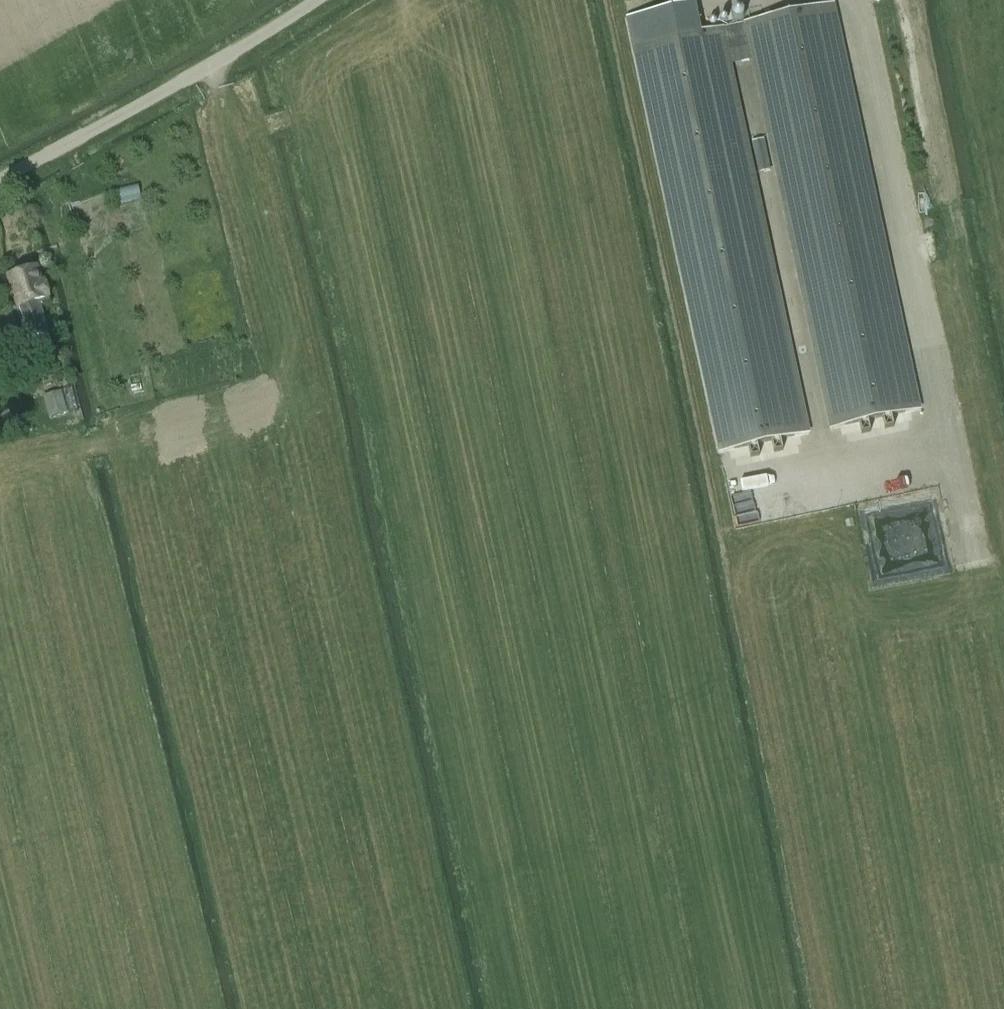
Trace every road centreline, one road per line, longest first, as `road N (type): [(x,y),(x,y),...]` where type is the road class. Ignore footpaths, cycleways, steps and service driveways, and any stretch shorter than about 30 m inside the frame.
road 1 (unclassified): [(0,181),(317,0)]

